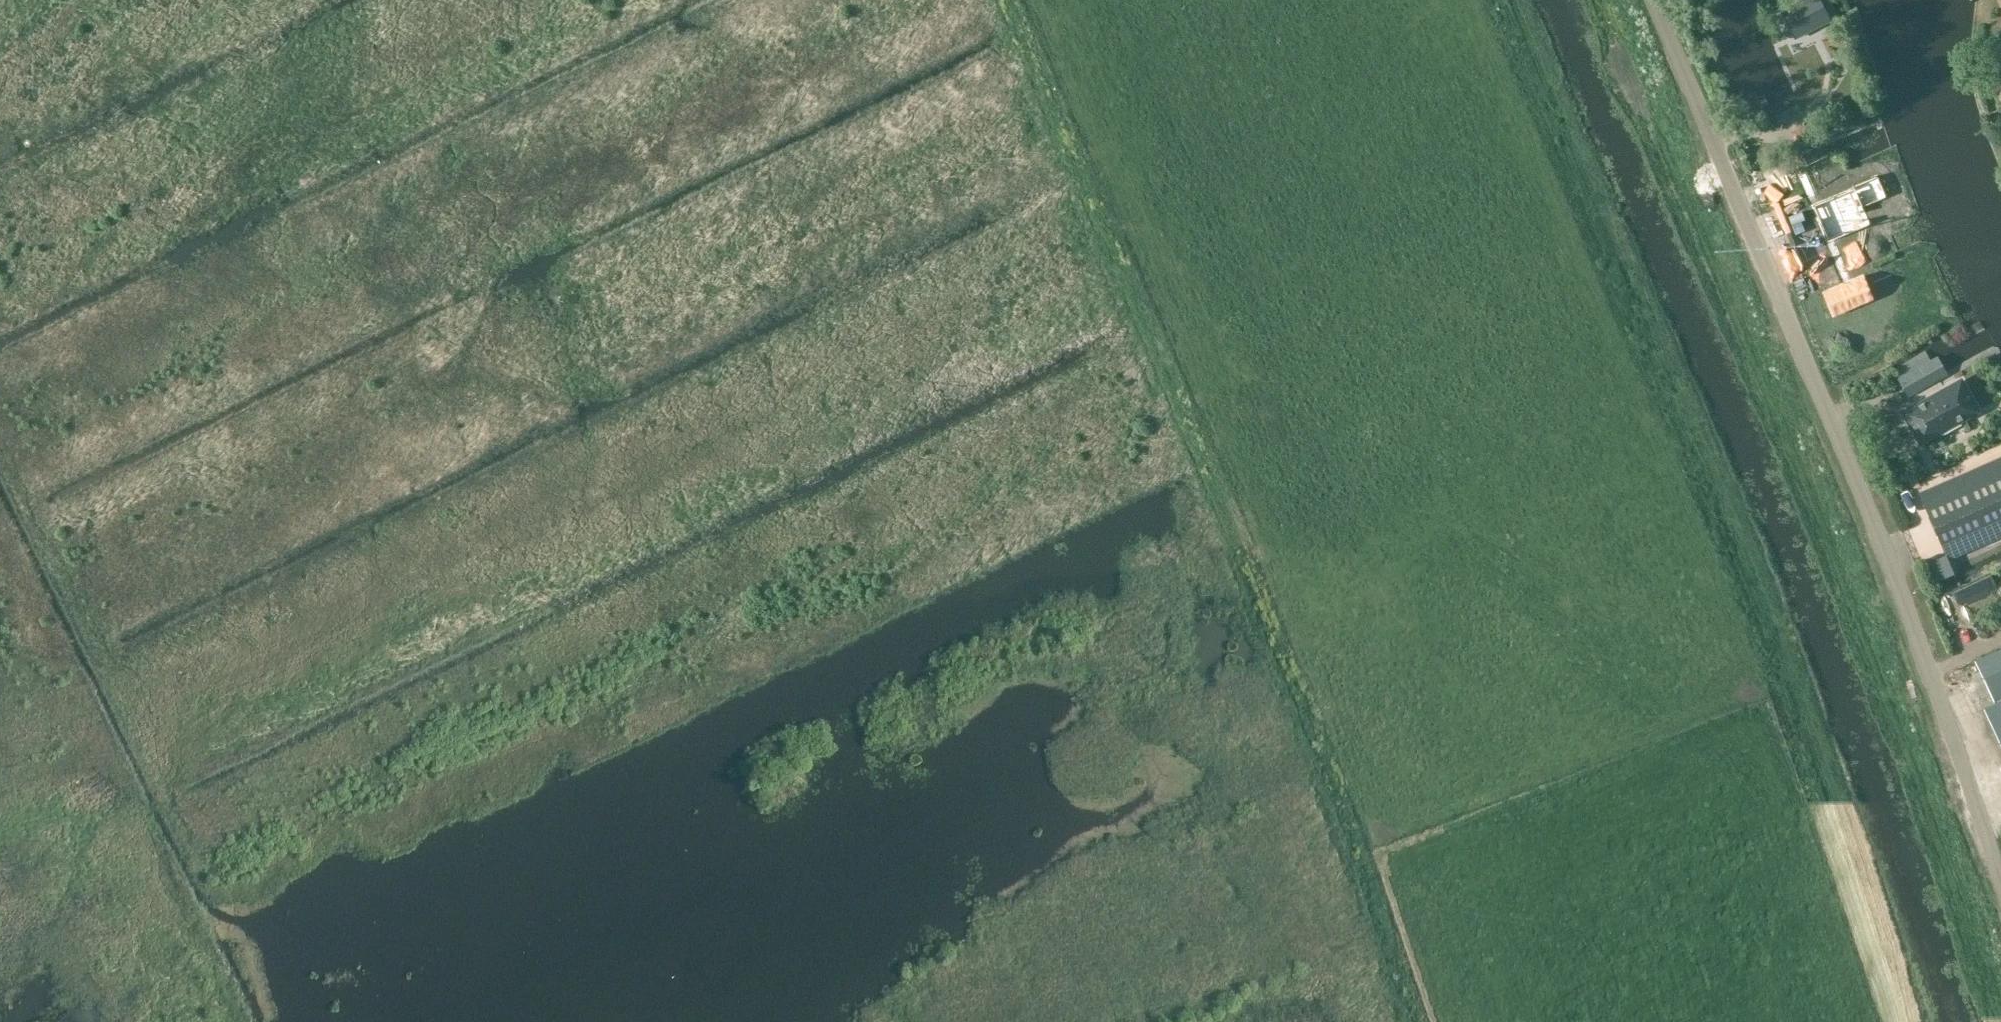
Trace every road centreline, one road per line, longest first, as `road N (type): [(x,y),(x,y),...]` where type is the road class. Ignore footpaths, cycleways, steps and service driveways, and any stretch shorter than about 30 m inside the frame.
road 1 (unclassified): [(2000,879),(1882,540),(1653,0)]

